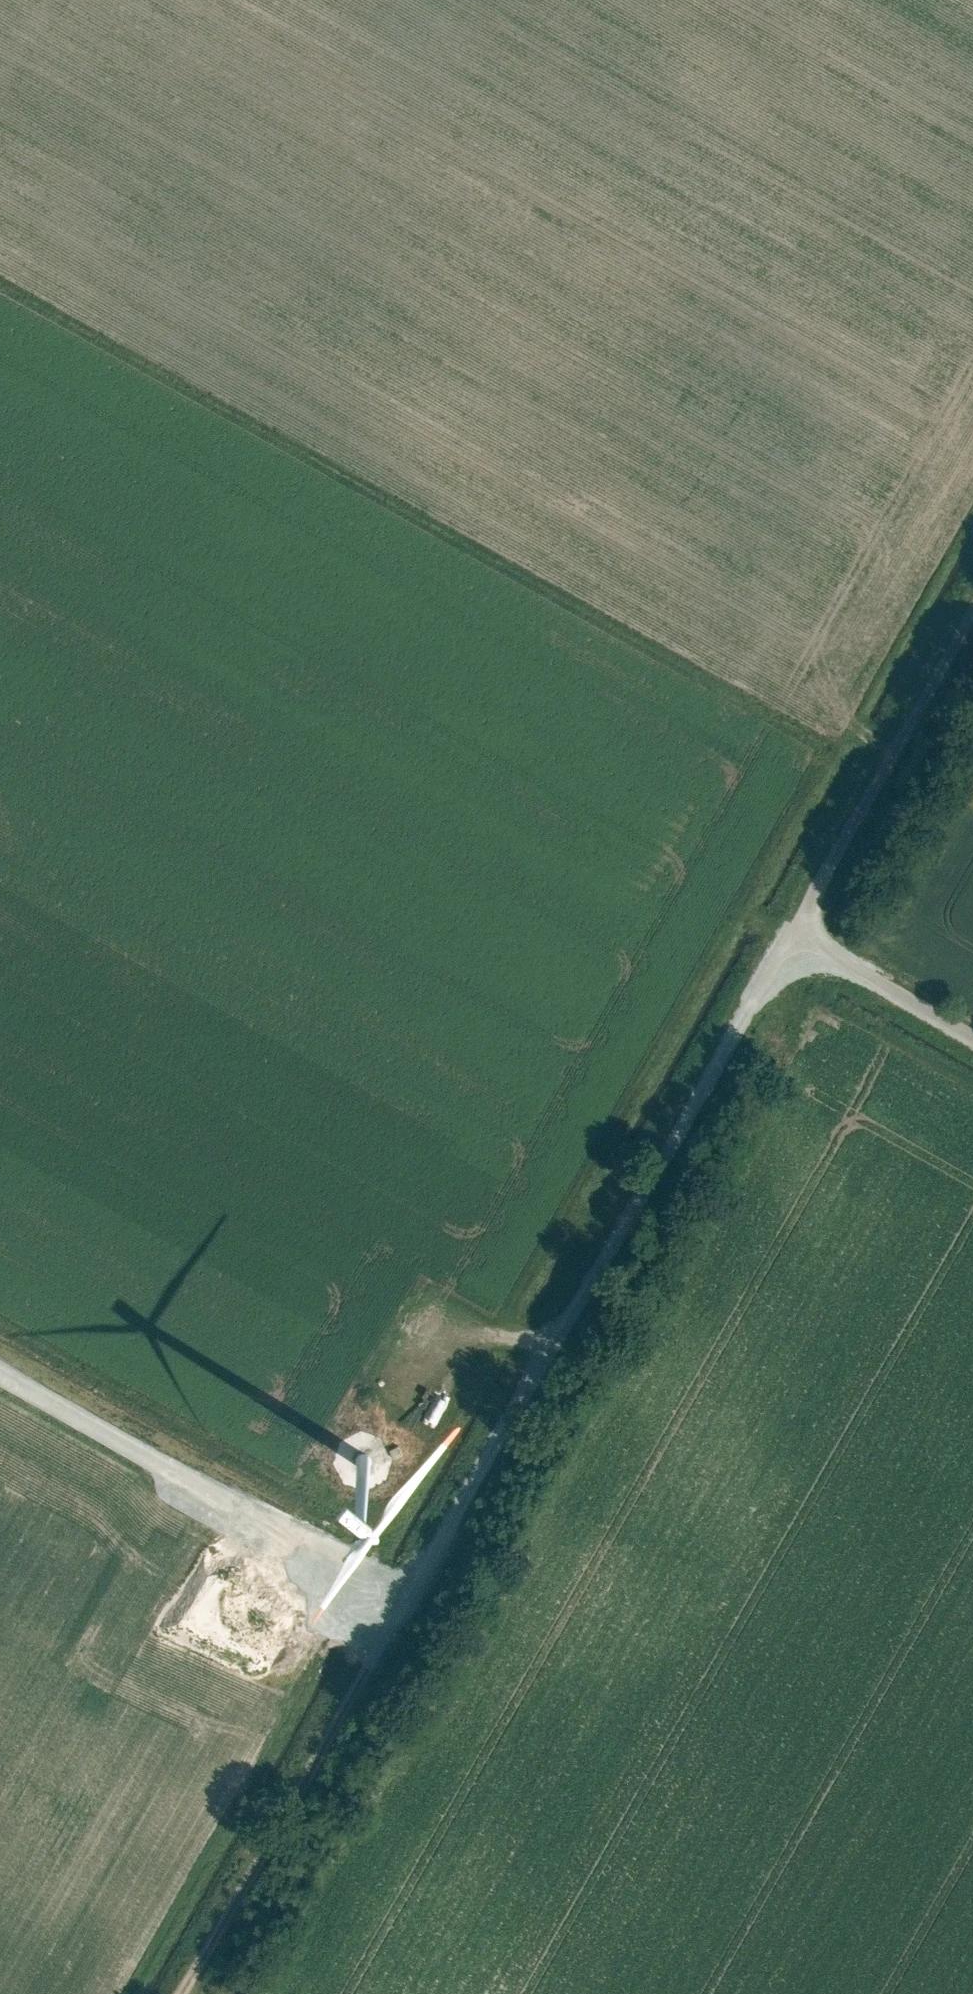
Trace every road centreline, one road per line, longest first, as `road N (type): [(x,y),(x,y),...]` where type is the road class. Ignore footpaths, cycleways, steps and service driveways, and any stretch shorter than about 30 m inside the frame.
road 1 (track): [(190,1993),(795,931)]
road 2 (residential): [(795,931),(972,618)]
road 3 (unclassified): [(972,1034),(795,931)]

